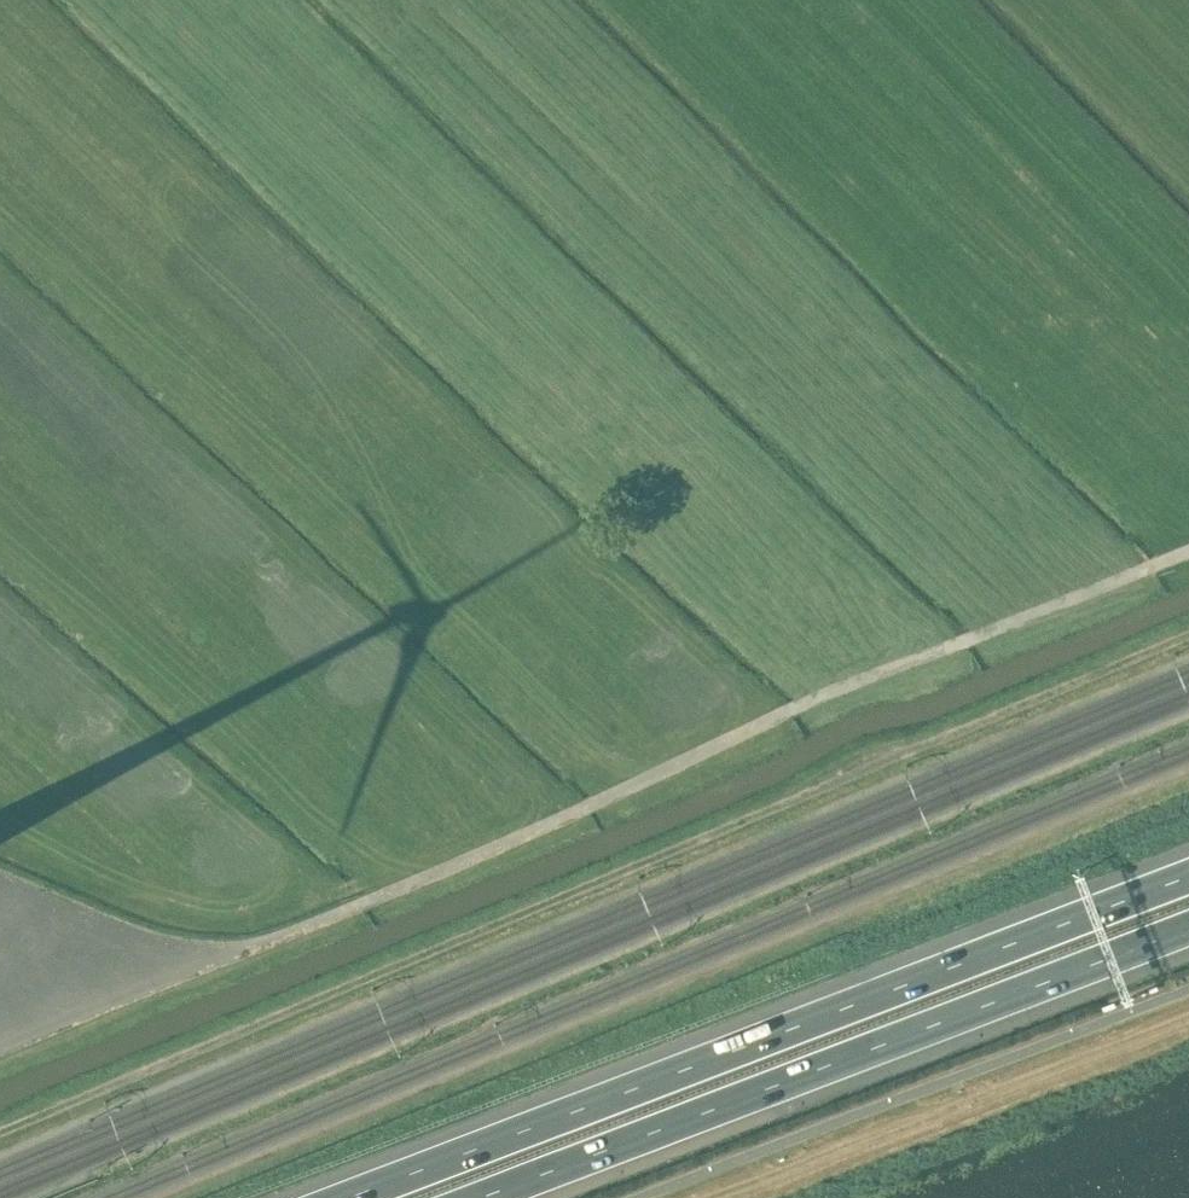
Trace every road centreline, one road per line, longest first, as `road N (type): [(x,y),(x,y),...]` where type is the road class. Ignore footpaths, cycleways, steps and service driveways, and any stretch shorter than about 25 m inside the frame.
road 1 (motorway): [(1188,873),(342,1197)]
road 2 (motorway): [(474,1197),(1188,925)]

